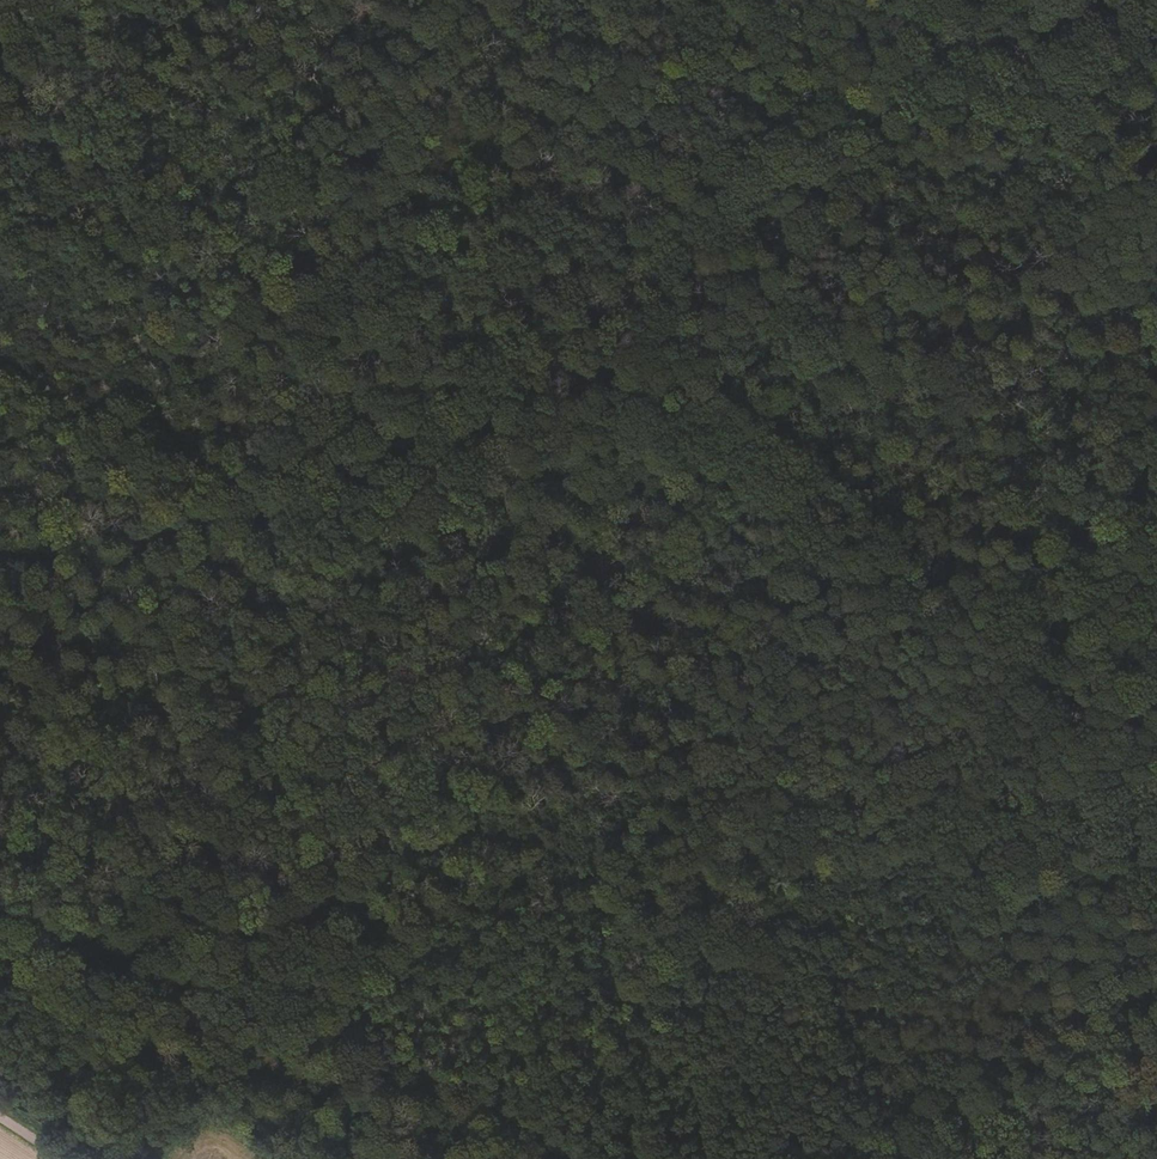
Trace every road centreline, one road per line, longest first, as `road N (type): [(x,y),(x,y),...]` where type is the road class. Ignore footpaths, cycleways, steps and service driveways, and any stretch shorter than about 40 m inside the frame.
road 1 (track): [(0,66),(208,195),(543,375),(678,422),(976,577),(1156,690)]
road 2 (track): [(1107,0),(835,145),(749,203),(543,375),(338,489),(213,534),(117,553),(0,556)]
road 3 (track): [(0,915),(64,926),(383,922),(588,902),(1156,812)]
road 4 (track): [(64,926),(384,1056),(579,1158)]

